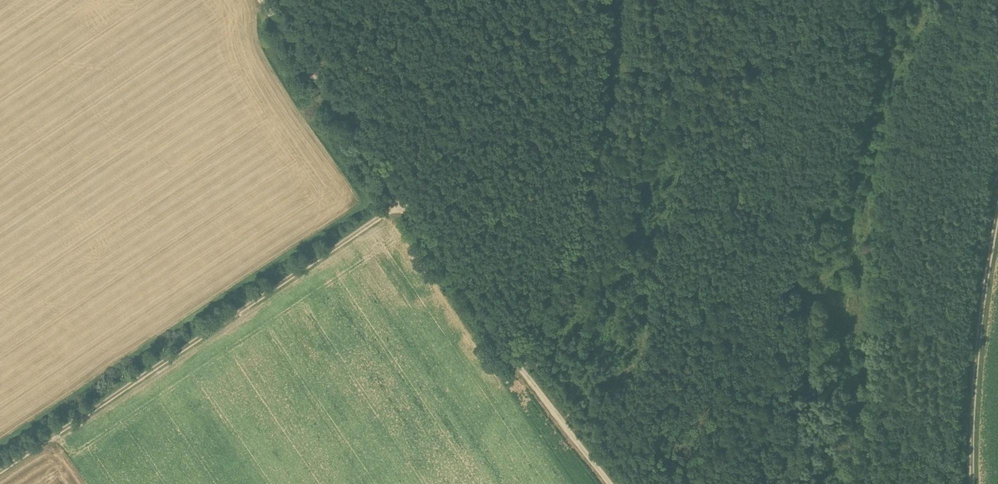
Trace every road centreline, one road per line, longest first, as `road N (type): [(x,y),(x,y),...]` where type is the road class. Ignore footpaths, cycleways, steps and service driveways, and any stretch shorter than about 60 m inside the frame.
road 1 (track): [(0,472),(399,206)]
road 2 (track): [(399,206),(610,483)]
road 3 (track): [(973,483),(973,401),(997,214)]
road 4 (track): [(257,0),(399,206)]

